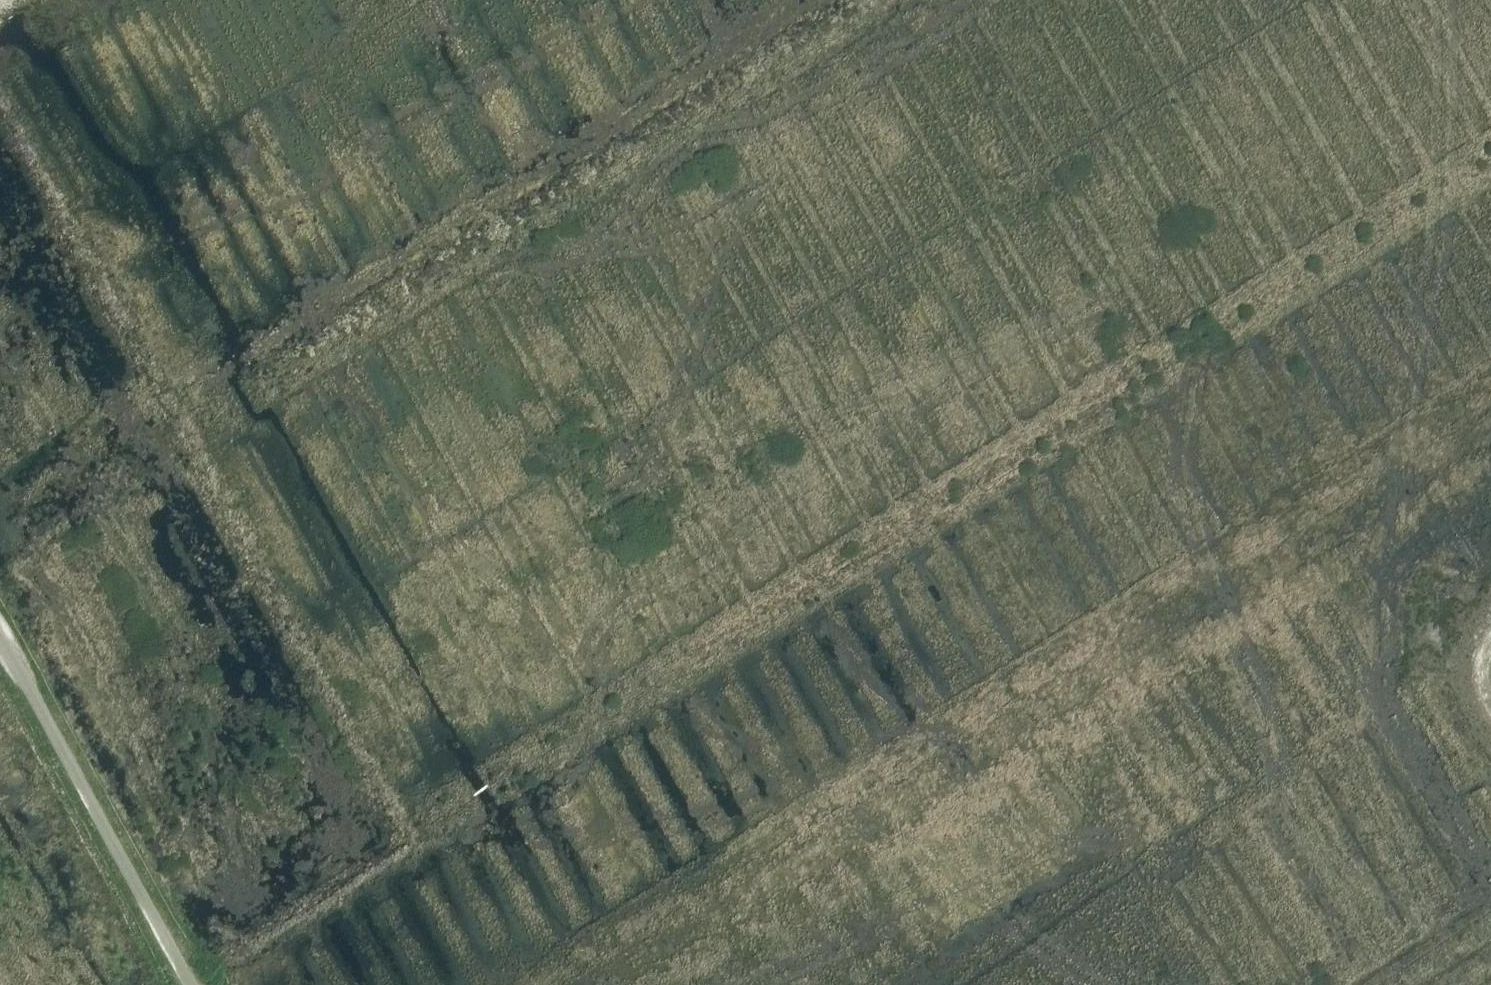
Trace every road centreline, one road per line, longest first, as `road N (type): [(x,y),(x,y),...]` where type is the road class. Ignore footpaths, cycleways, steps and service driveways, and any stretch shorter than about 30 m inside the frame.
road 1 (tertiary): [(192,984),(0,629)]

